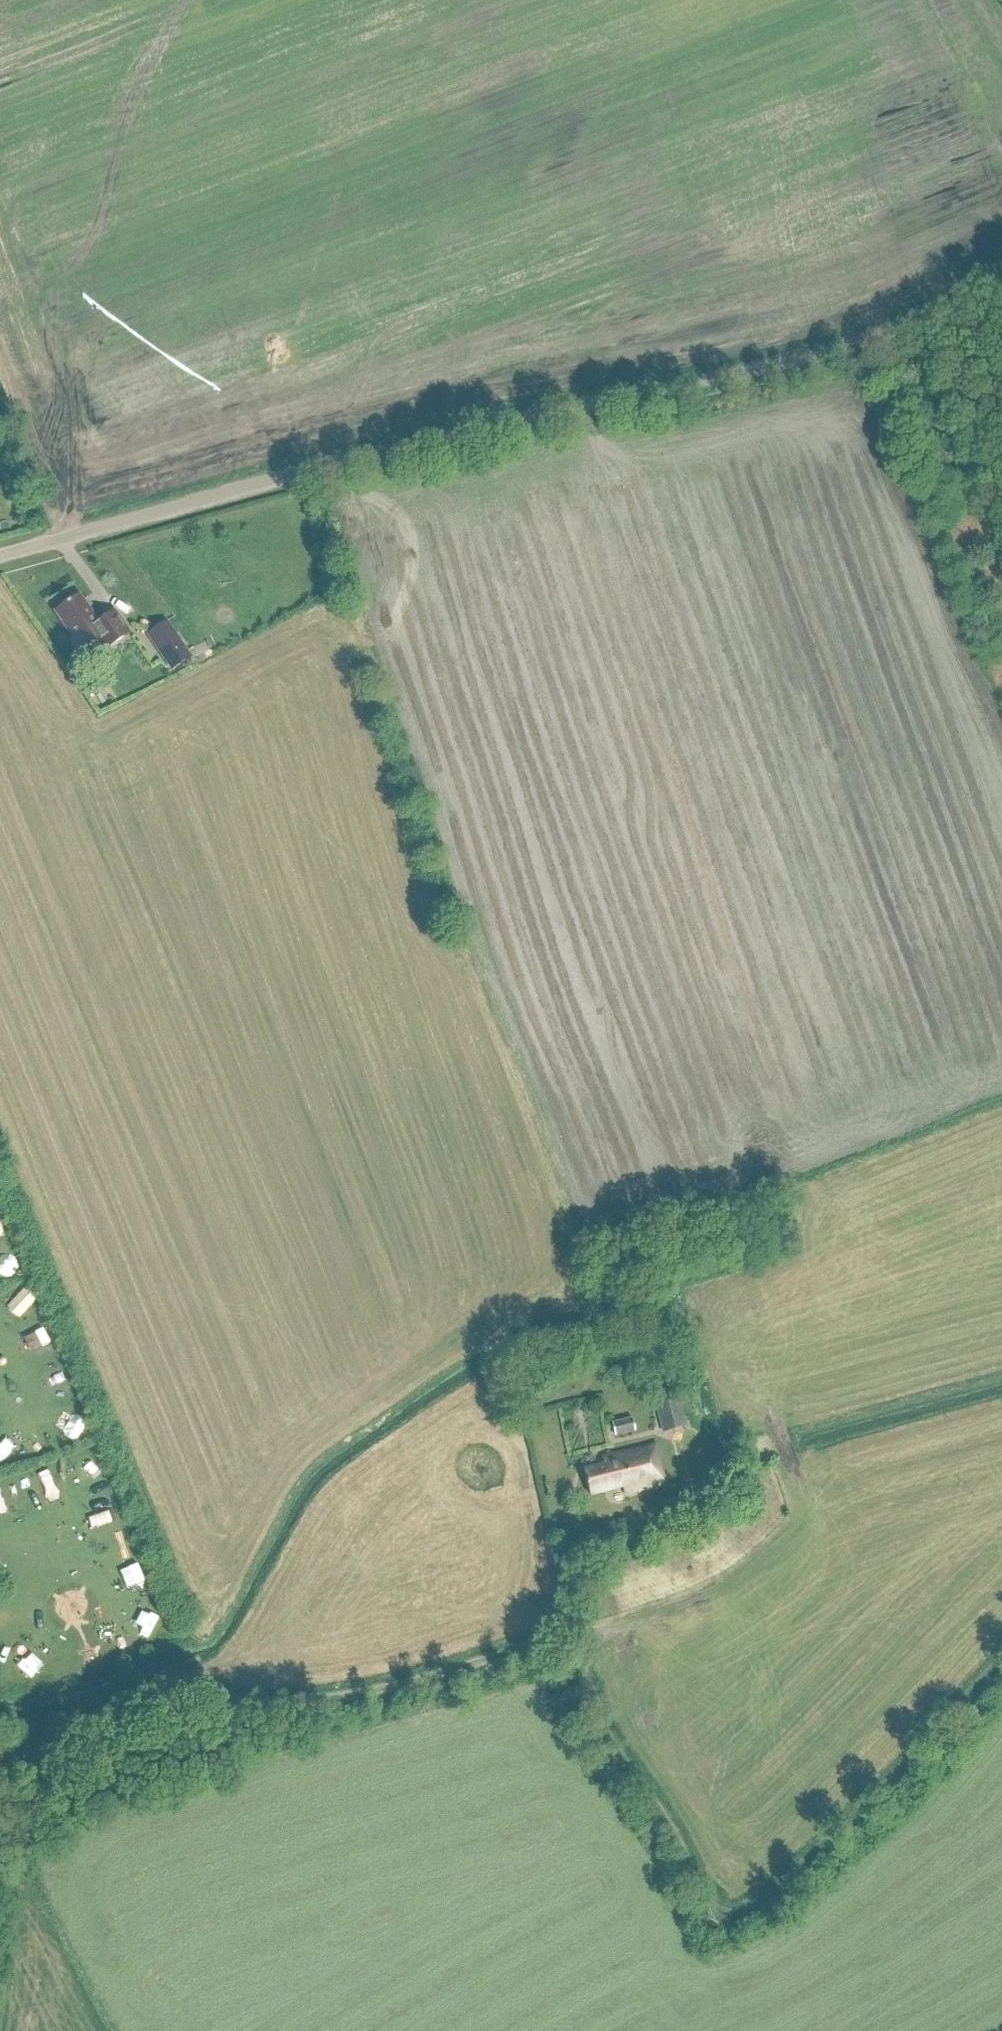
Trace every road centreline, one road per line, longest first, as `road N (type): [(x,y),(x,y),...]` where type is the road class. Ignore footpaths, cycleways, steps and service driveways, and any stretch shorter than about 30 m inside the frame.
road 1 (unclassified): [(0,555),(495,424),(813,357),(1001,282)]
road 2 (track): [(1001,1656),(844,1824),(772,1888),(724,1914),(613,1742),(575,1642),(556,1637)]
road 3 (unclassified): [(0,1773),(64,1726),(128,1703),(186,1694),(272,1703),(345,1698),(556,1637)]

